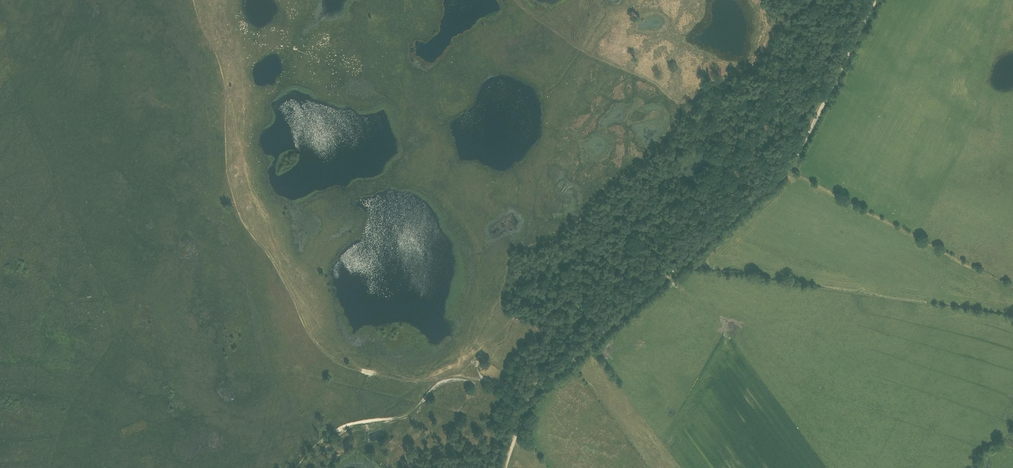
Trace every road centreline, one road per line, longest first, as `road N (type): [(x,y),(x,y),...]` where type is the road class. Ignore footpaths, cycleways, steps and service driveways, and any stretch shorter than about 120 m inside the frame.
road 1 (track): [(879,0),(786,176),(530,395)]

